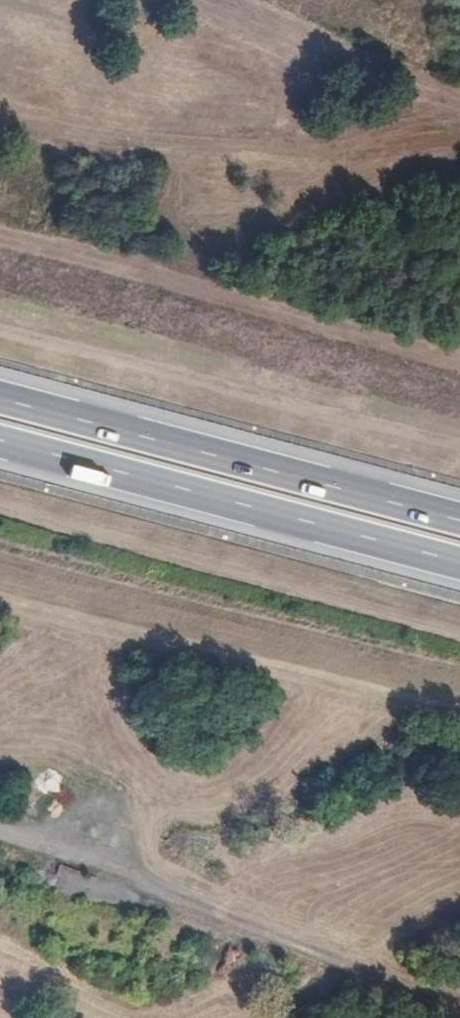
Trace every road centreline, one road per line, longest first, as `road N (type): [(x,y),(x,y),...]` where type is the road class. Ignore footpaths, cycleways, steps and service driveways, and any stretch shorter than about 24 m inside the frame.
road 1 (track): [(459,1001),(369,976),(0,841)]
road 2 (motorway): [(0,449),(459,573)]
road 3 (motorway): [(459,529),(0,406)]

